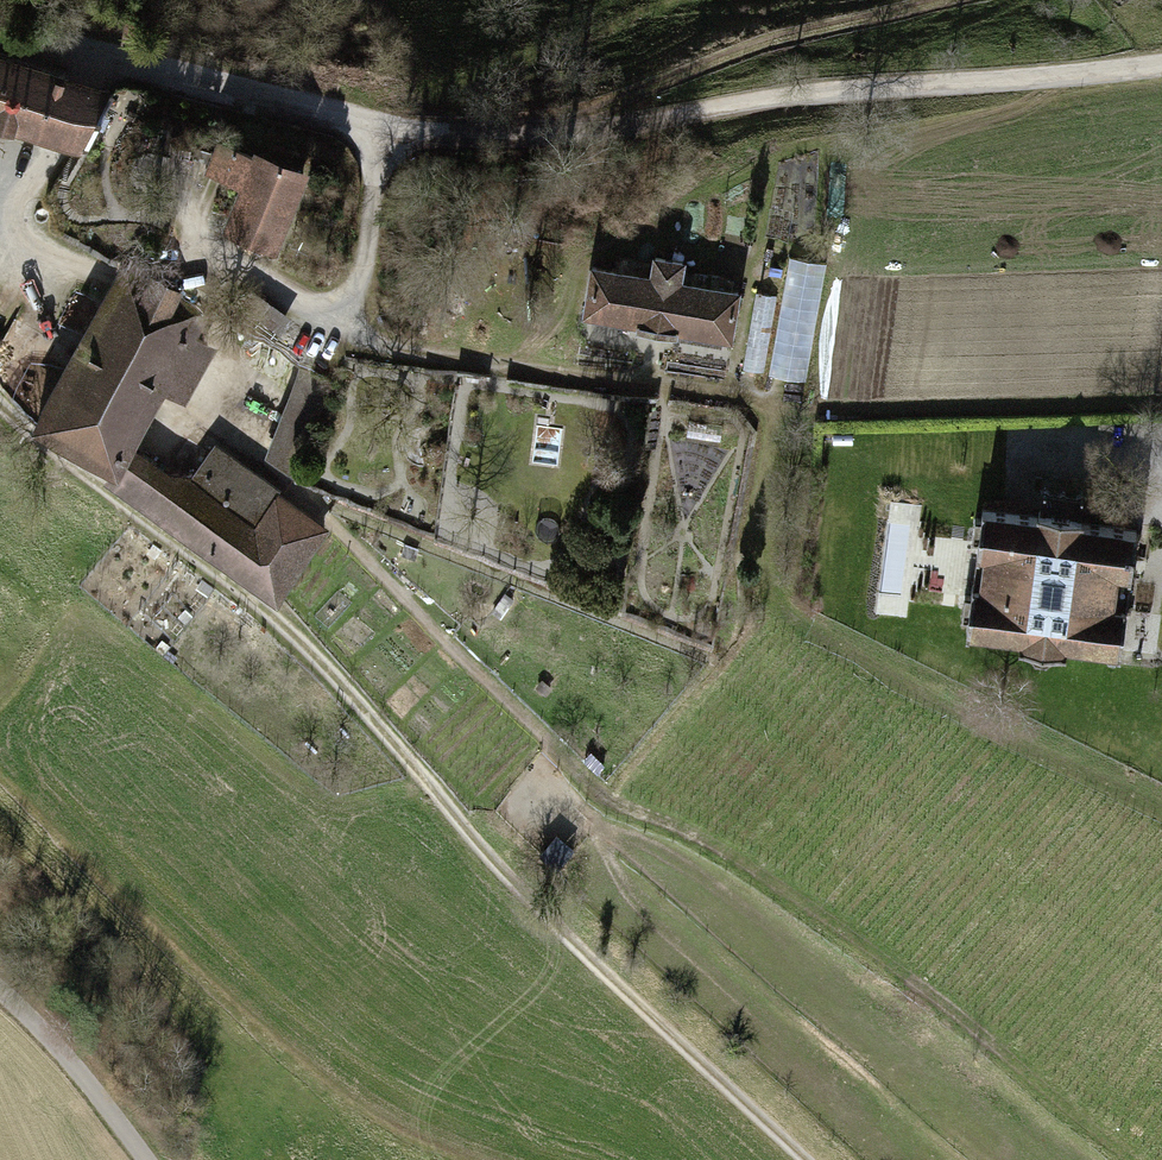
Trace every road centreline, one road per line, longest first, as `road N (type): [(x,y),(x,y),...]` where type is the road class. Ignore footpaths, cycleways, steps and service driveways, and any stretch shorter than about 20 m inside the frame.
road 1 (track): [(806,1159),(501,872),(323,665),(247,593),(64,465),(0,407)]
road 2 (residential): [(1161,65),(790,92),(666,122),(405,135),(102,59)]
road 3 (track): [(766,398),(780,433),(758,556),(763,592),(780,619),(1161,801)]
road 4 (track): [(556,129),(651,76),(786,26),(889,0)]
road 5 (track): [(597,793),(720,858),(868,954)]
road 6 (track): [(0,990),(78,1067),(146,1159)]

